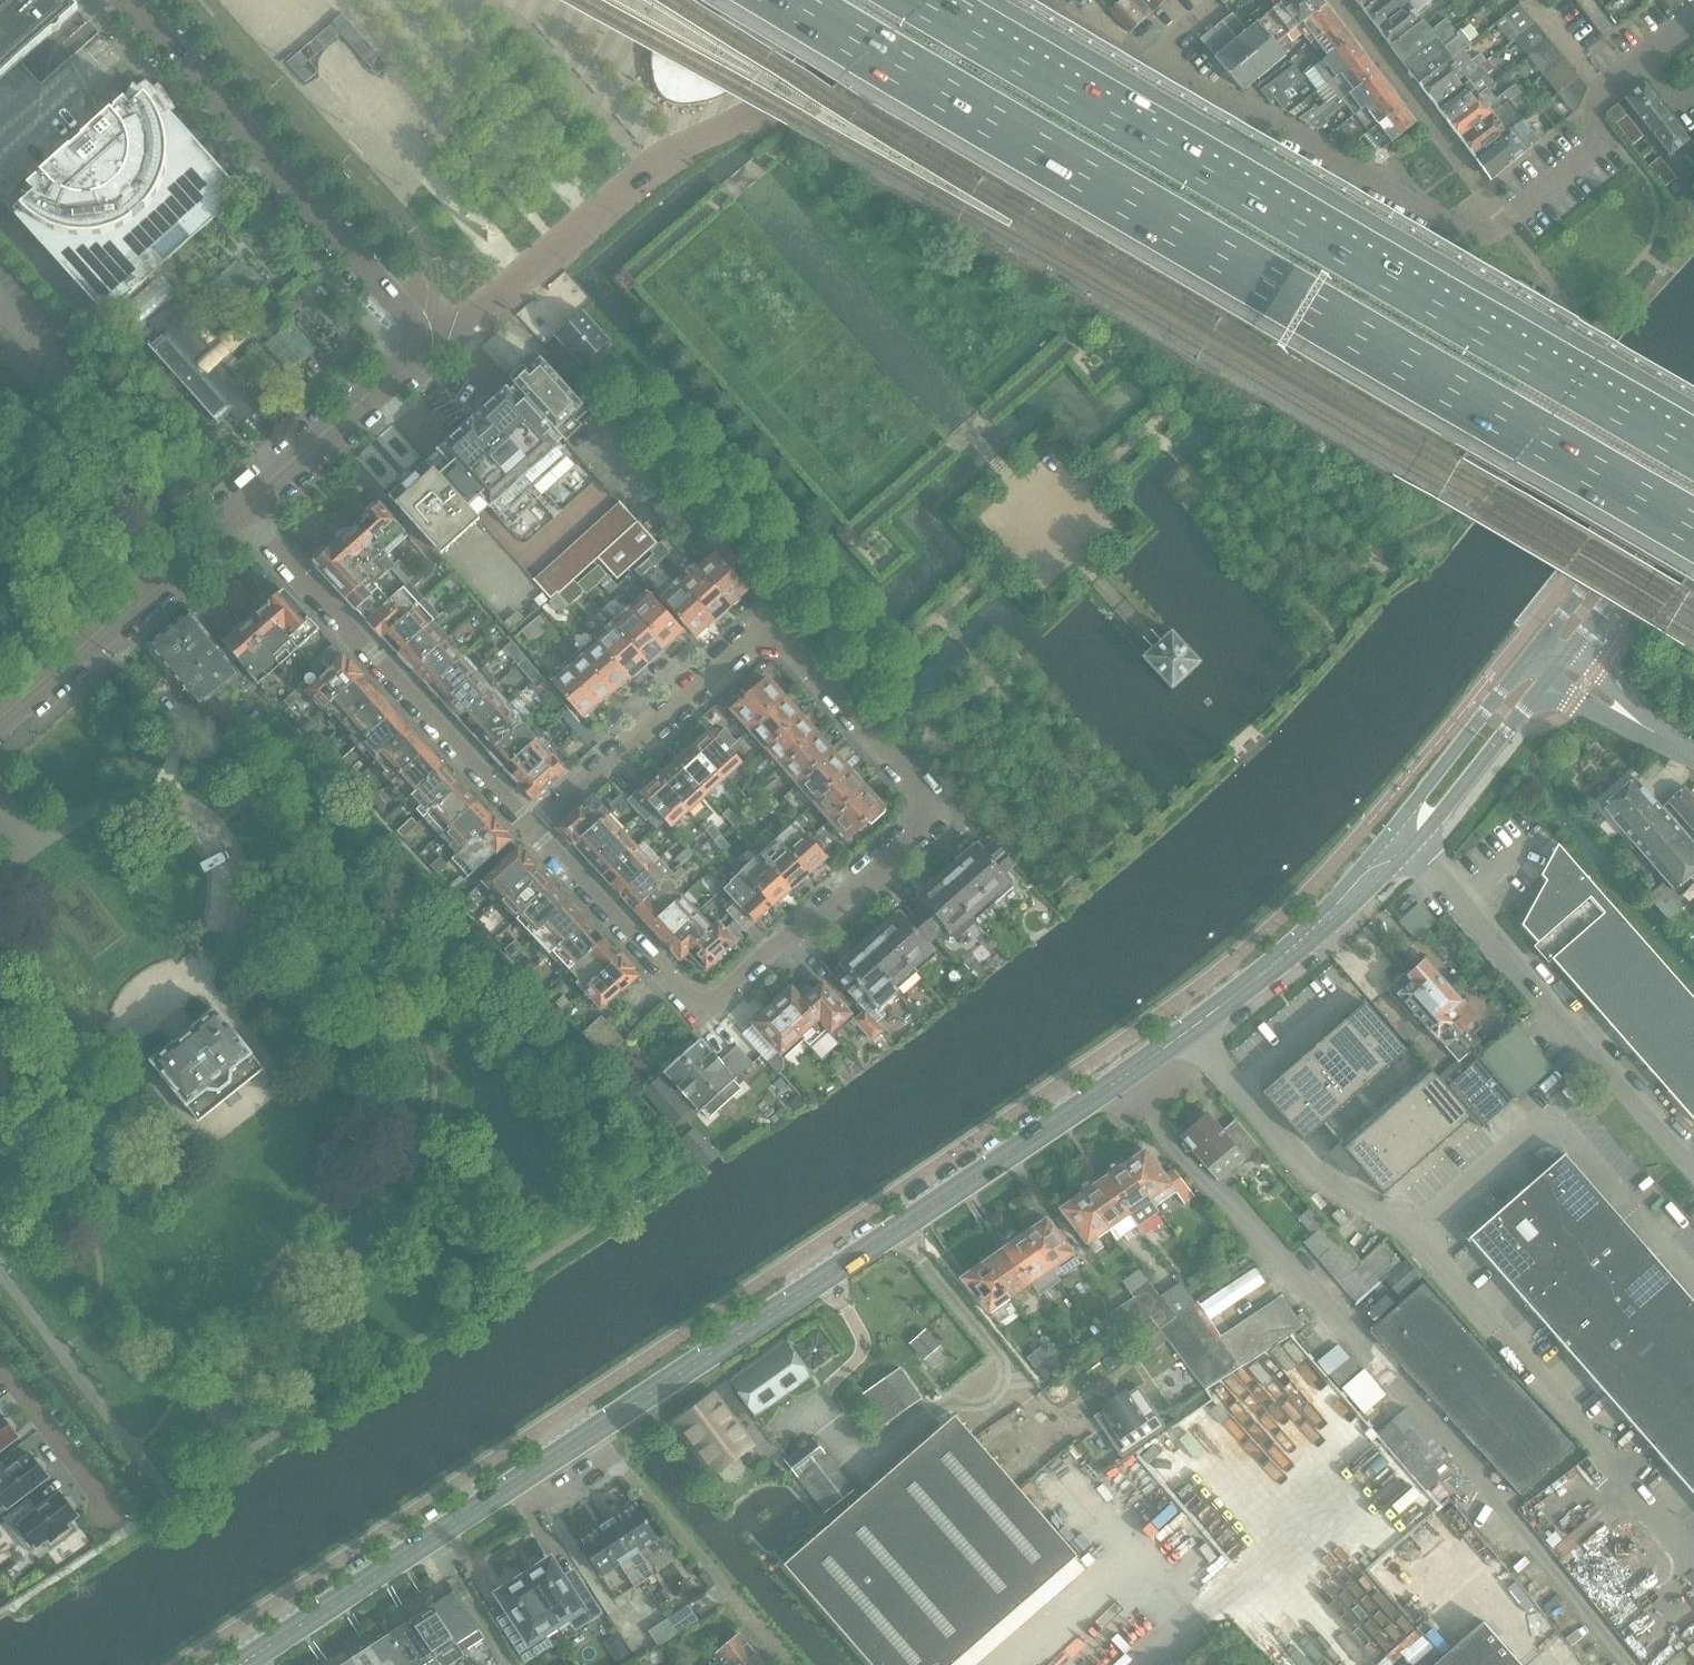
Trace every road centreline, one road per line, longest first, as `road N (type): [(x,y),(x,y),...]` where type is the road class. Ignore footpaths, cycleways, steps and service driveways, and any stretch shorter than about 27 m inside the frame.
road 1 (motorway): [(802,0),(1693,523)]
road 2 (motorway): [(1693,461),(906,0)]
road 3 (tertiary): [(594,1430),(1146,1060),(1324,921)]
road 4 (residential): [(530,829),(767,623),(937,813),(704,1012)]
road 5 (residential): [(414,347),(464,325),(649,164),(748,117),(881,0)]
road 6 (residential): [(414,347),(410,325),(382,286),(126,0)]
road 7 (residential): [(530,829),(236,509)]
road 8 (residential): [(1506,221),(1489,237),(1471,237),(1264,117),(1139,65)]
road 9 (tertiary): [(237,1664),(519,1480)]
road 10 (tertiary): [(1324,921),(1413,847),(1544,679)]
road 11 (tertiary): [(1523,665),(1356,869),(1324,921)]
road 12 (residential): [(0,713),(236,509)]
road 13 (residential): [(1506,221),(1338,0)]
road 14 (residential): [(704,1012),(530,829)]
road 15 (residential): [(414,347),(236,509)]
road 16 (tertiary): [(1693,455),(1550,634)]
road 17 (tertiary): [(1569,649),(1693,495)]
road 18 (residential): [(1603,85),(1594,111),(1599,143),(1506,221)]
road 19 (residential): [(0,1366),(109,1509)]
road 20 (residential): [(519,1480),(537,1506),(613,1456),(594,1430)]
road 21 (residential): [(1139,65),(1027,0)]
road 22 (unclassified): [(1544,679),(1610,722),(1653,732)]

